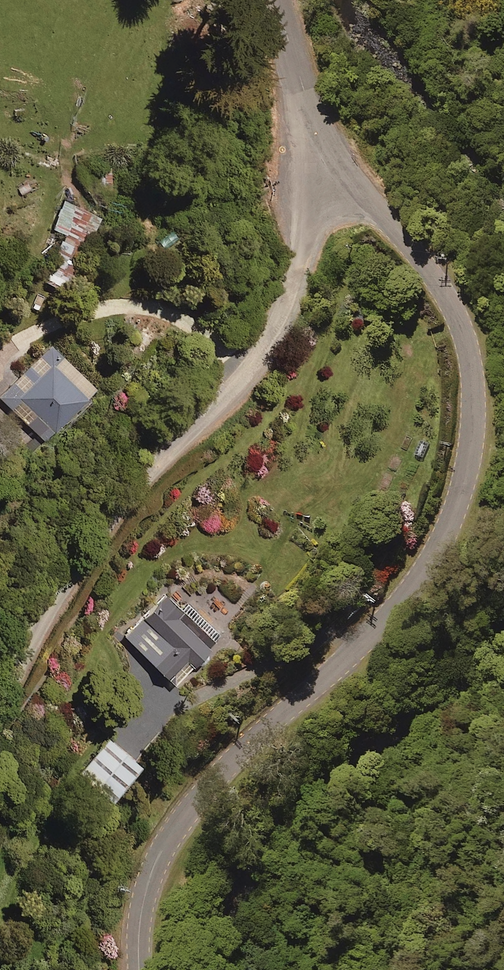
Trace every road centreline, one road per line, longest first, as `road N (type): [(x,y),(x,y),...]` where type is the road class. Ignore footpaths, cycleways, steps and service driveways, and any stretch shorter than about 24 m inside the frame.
road 1 (unclassified): [(138,969),(147,885),(178,823),(243,747),(414,586),(440,544),(469,459),(472,369),(457,316),(360,189)]
road 2 (unclassified): [(0,694),(78,549),(114,503),(255,365),(314,225),(360,189)]
road 3 (unclassified): [(360,189),(306,93),(277,0)]

